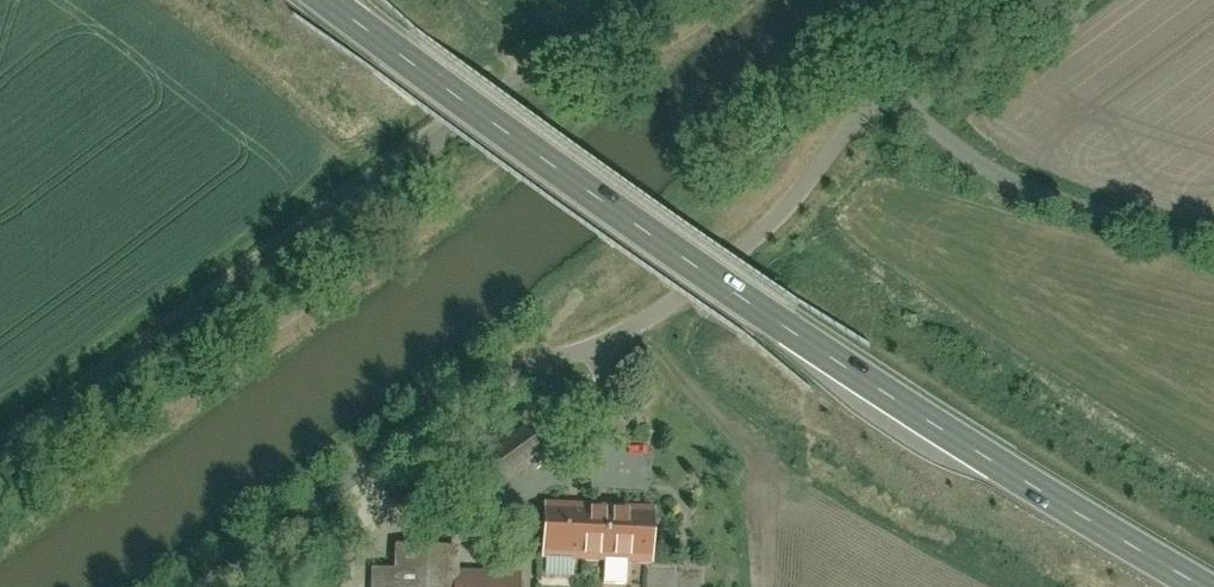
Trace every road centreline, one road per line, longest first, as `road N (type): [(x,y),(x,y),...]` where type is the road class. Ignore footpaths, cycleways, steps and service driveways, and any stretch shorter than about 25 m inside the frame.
road 1 (primary): [(310,0),(731,302),(956,450),(1189,586)]
road 2 (unclassified): [(1008,0),(857,112),(782,210),(644,320),(484,384),(200,586)]
road 3 (residential): [(0,449),(637,0)]
road 4 (track): [(894,83),(995,167),(1093,208),(1213,240)]

